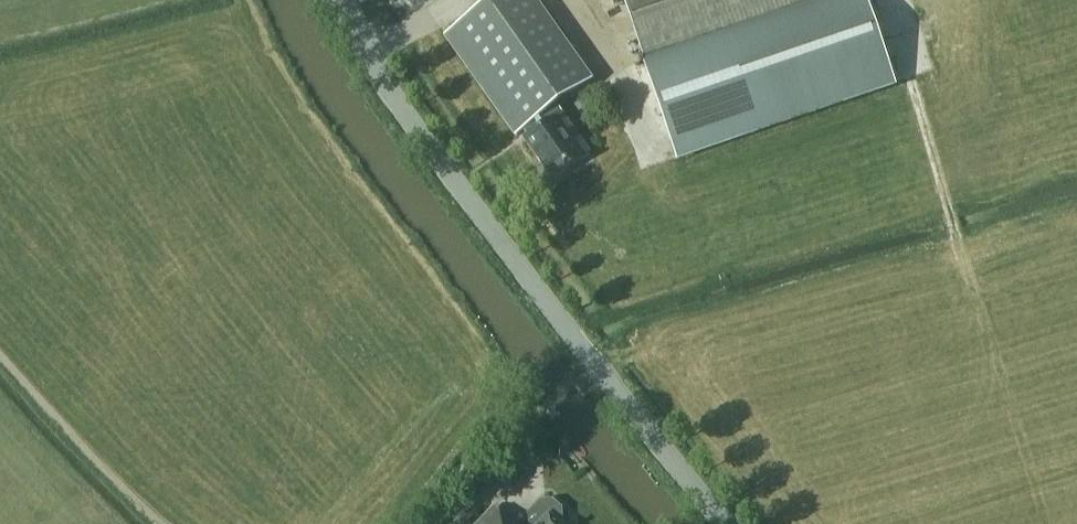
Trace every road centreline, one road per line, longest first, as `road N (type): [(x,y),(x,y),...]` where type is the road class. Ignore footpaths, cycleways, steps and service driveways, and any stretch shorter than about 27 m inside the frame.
road 1 (tertiary): [(725,523),(410,126),(334,0)]
road 2 (track): [(0,353),(161,523)]

